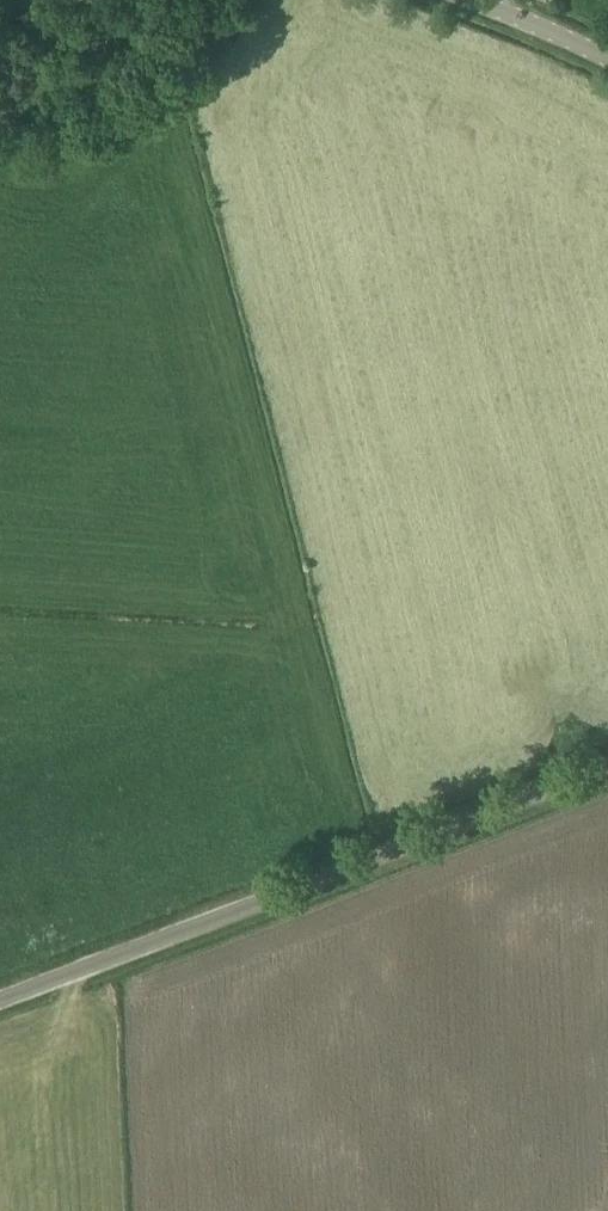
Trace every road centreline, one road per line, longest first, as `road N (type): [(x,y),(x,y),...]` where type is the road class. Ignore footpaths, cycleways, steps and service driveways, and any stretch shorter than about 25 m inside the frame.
road 1 (unclassified): [(0,1000),(607,768)]
road 2 (unclassified): [(607,61),(475,0)]

